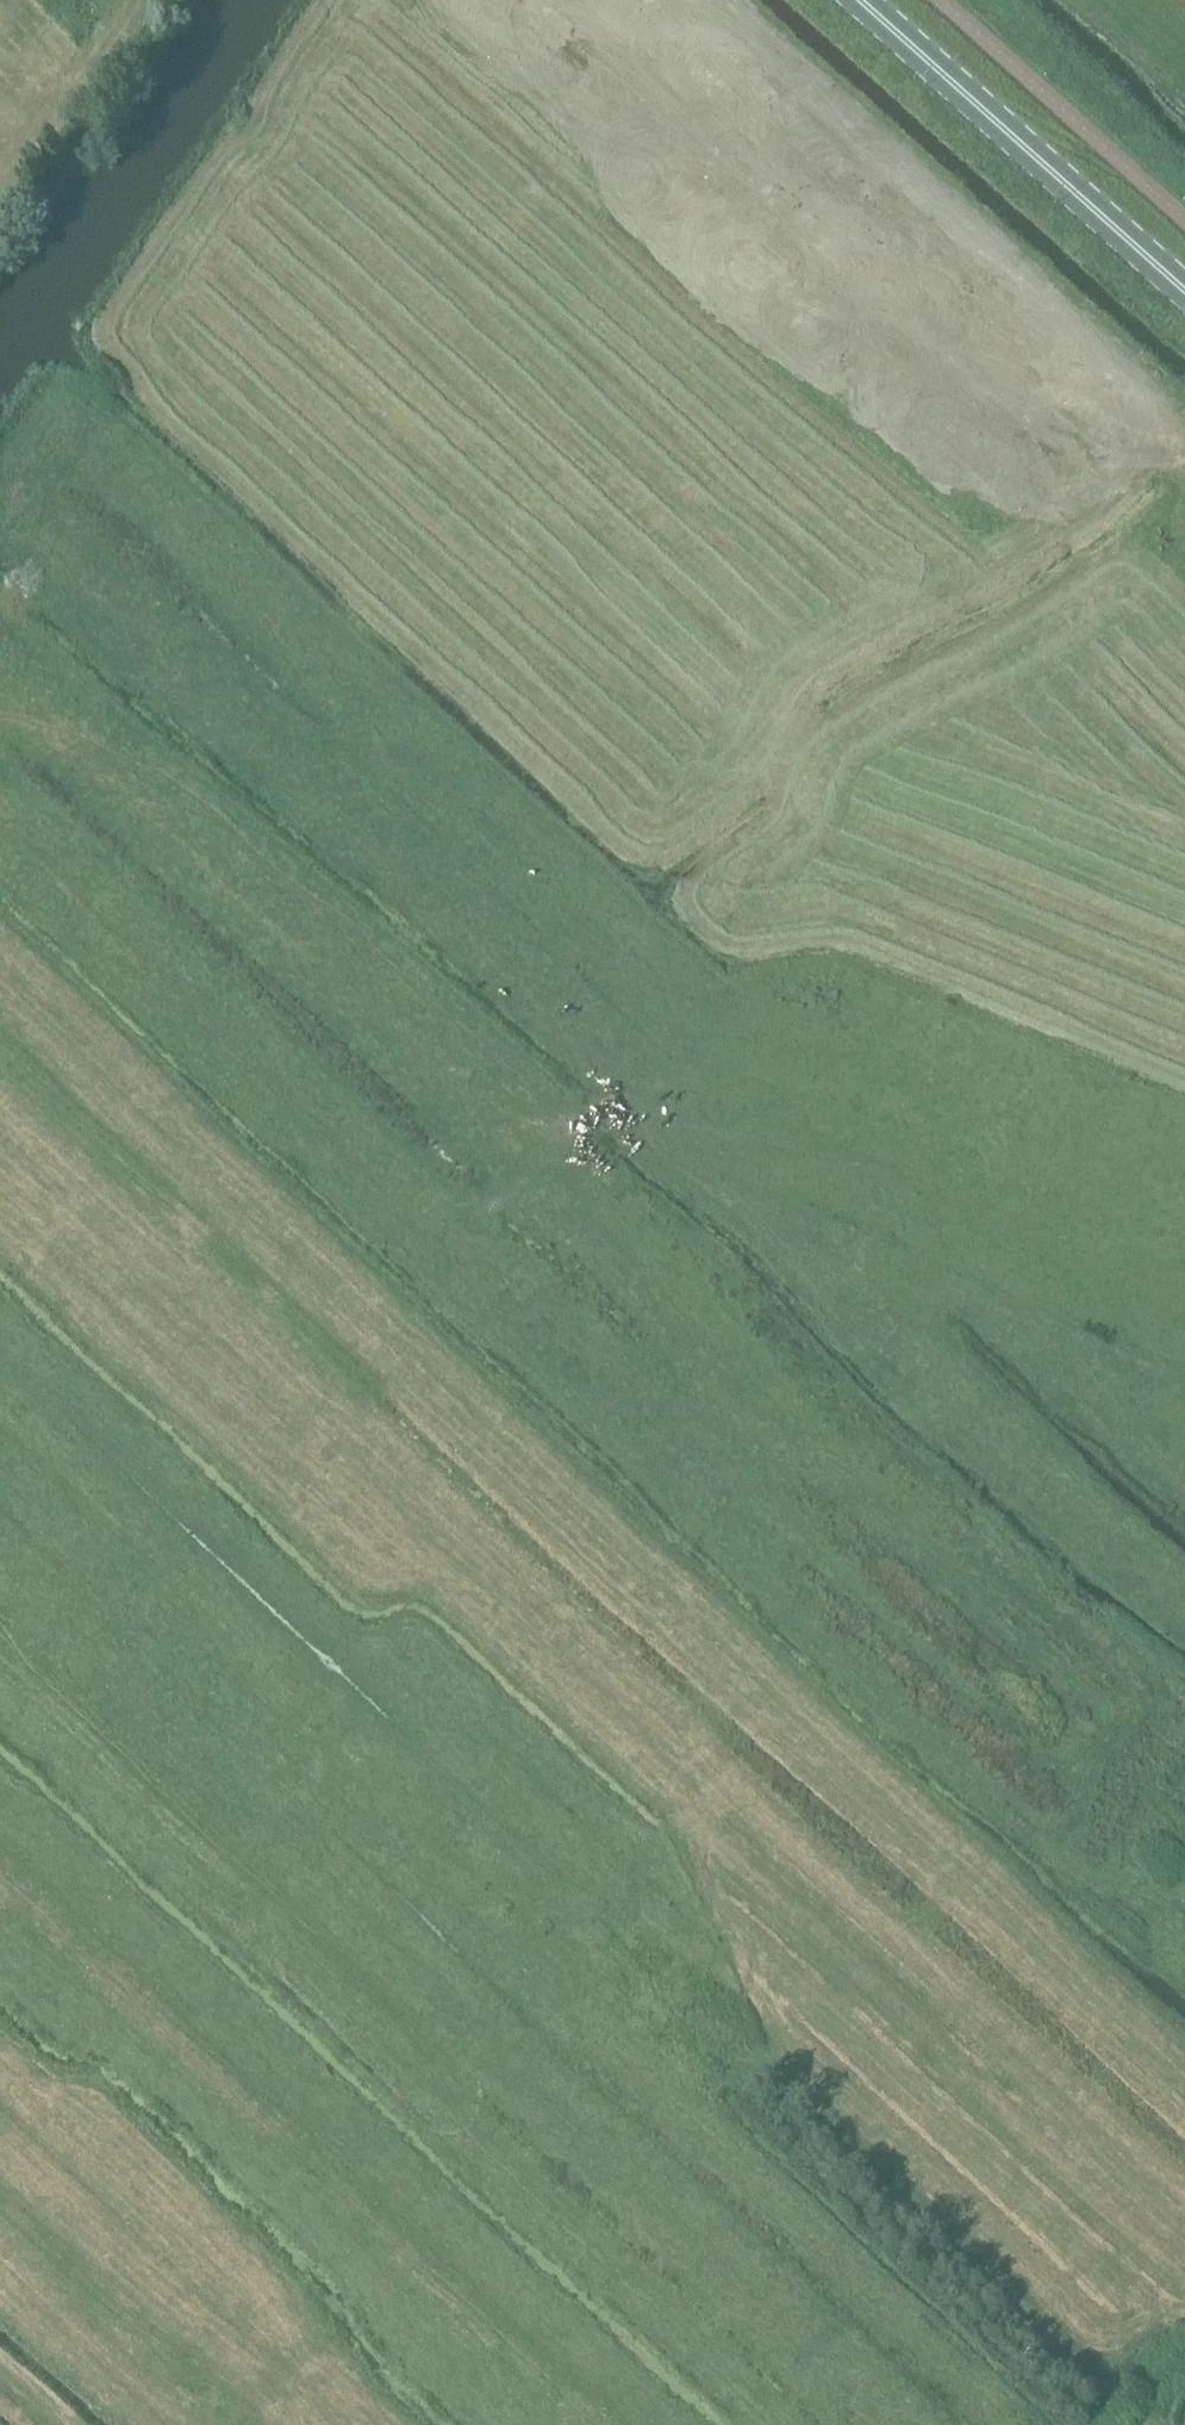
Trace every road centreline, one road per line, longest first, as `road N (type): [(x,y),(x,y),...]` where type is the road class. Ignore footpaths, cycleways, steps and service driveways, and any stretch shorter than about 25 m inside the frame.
road 1 (tertiary): [(1184,290),(863,0)]

